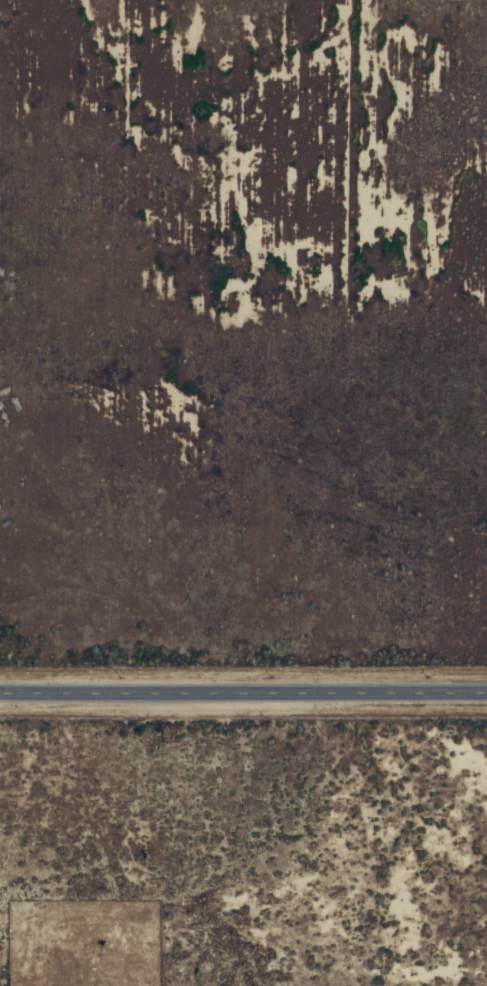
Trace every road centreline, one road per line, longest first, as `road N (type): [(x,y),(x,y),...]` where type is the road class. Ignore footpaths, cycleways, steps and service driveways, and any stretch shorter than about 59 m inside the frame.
road 1 (tertiary): [(0,689),(486,688)]

